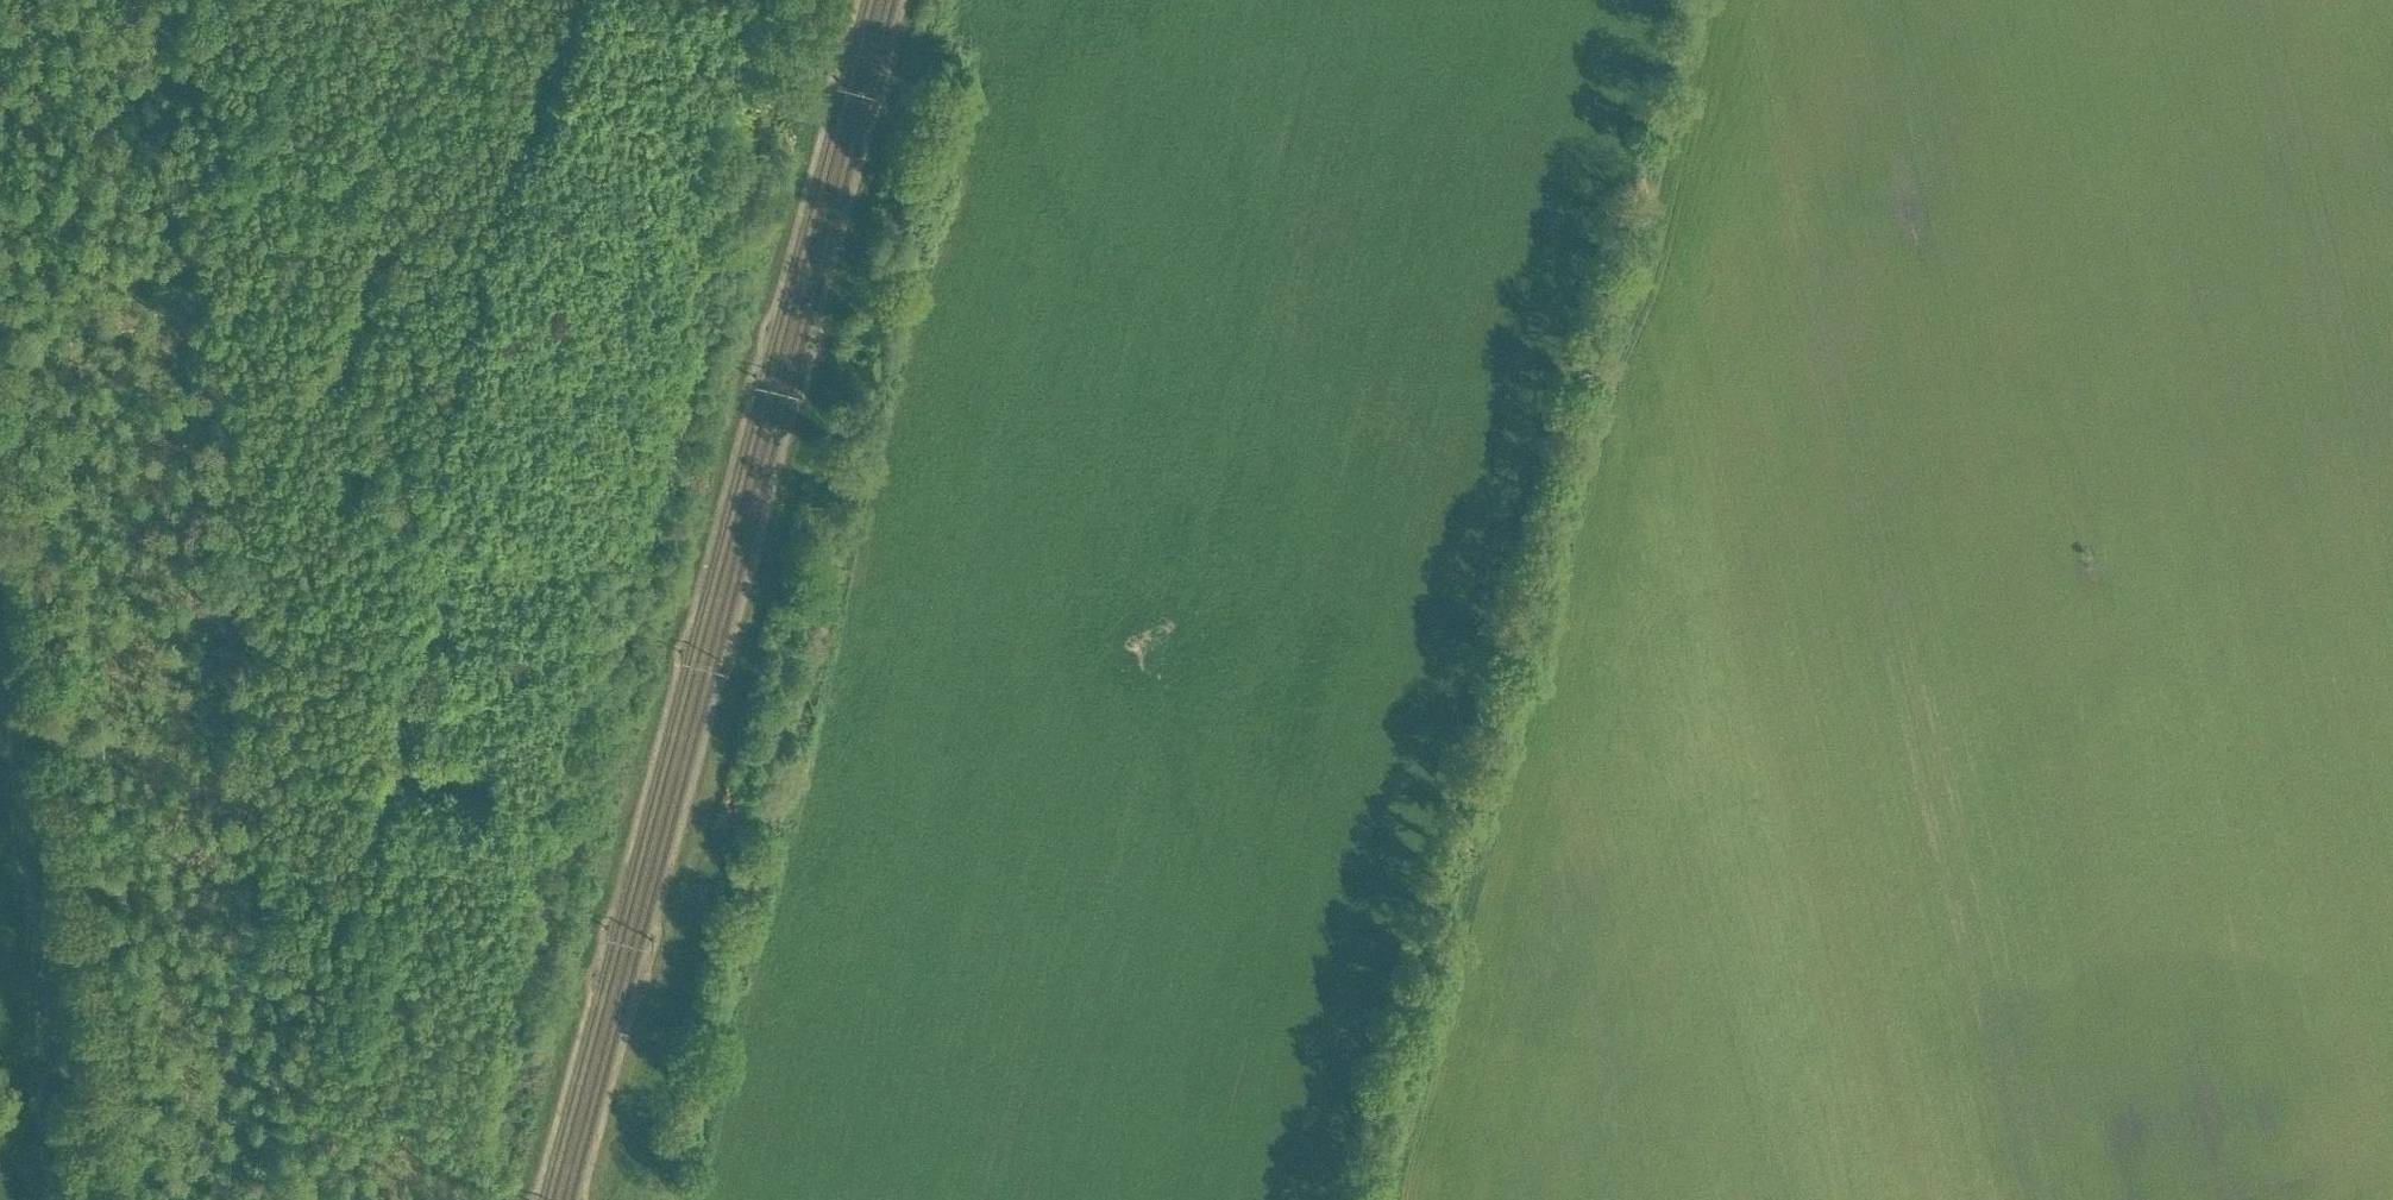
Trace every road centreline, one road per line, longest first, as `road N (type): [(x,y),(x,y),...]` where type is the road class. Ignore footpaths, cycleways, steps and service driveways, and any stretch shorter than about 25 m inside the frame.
road 1 (track): [(79,1199),(54,1048),(53,907),(0,471)]

